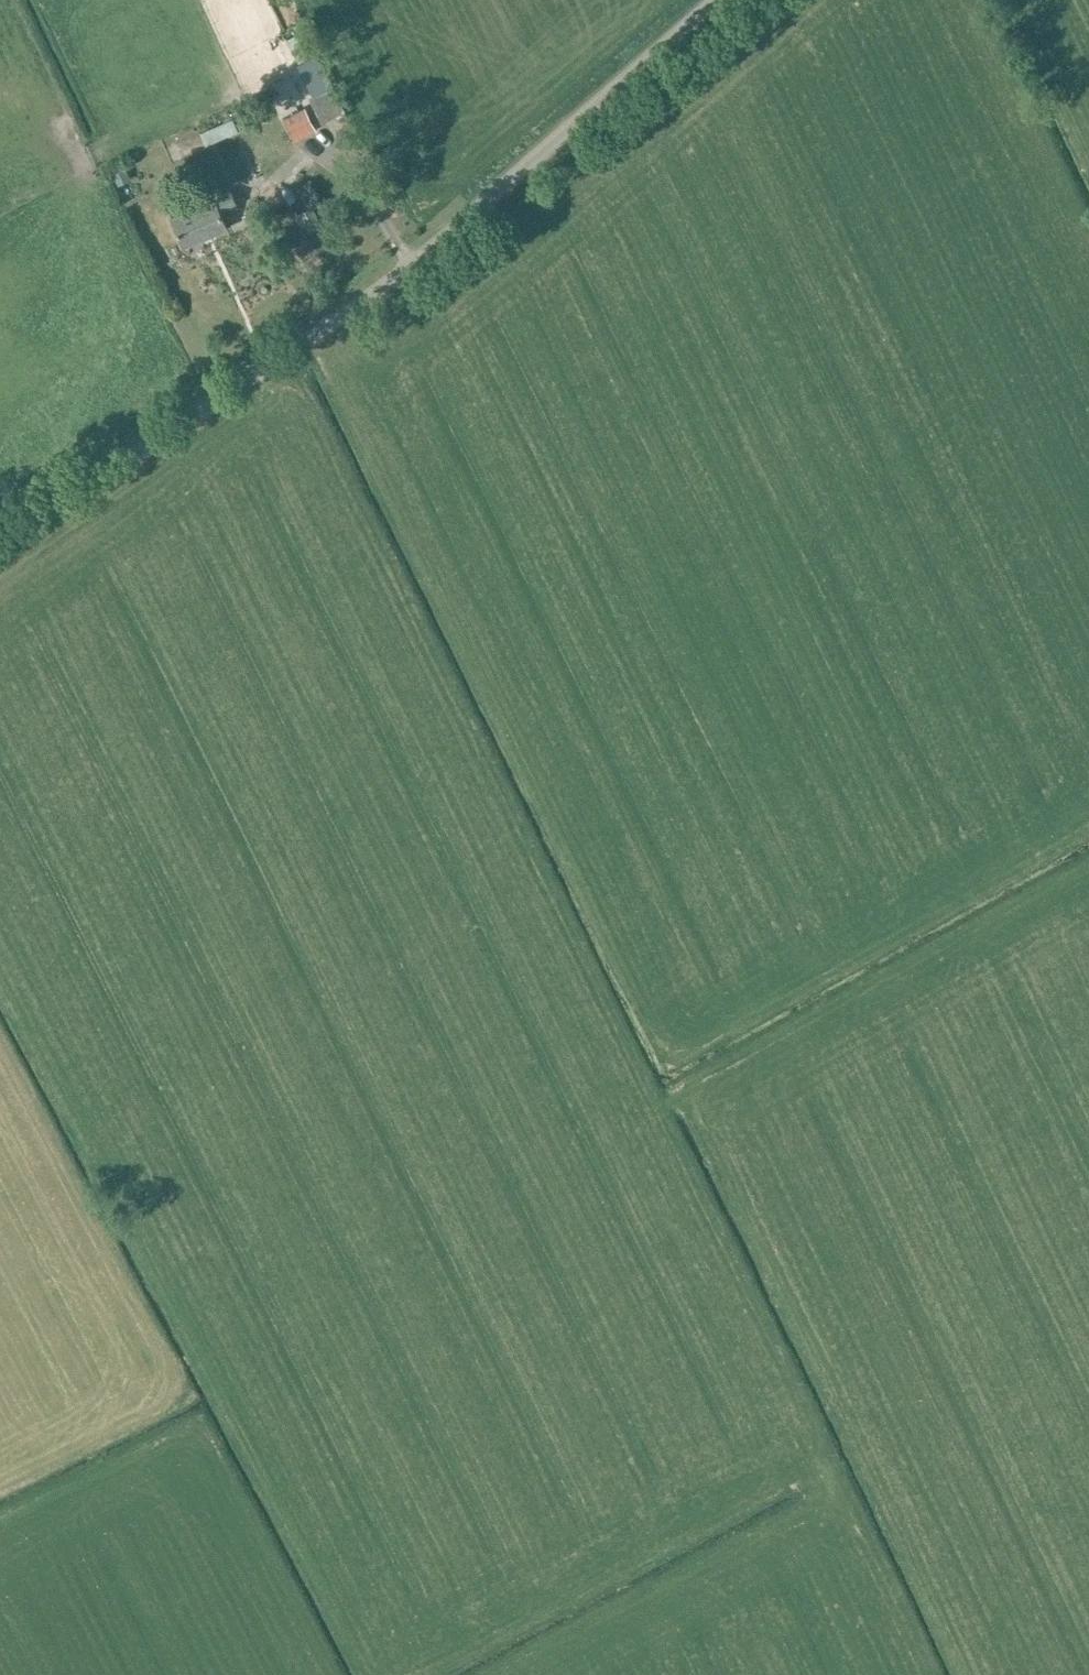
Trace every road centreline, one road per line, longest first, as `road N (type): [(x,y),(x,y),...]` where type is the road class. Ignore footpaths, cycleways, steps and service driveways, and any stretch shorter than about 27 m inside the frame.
road 1 (unclassified): [(0,557),(426,271),(733,0)]

